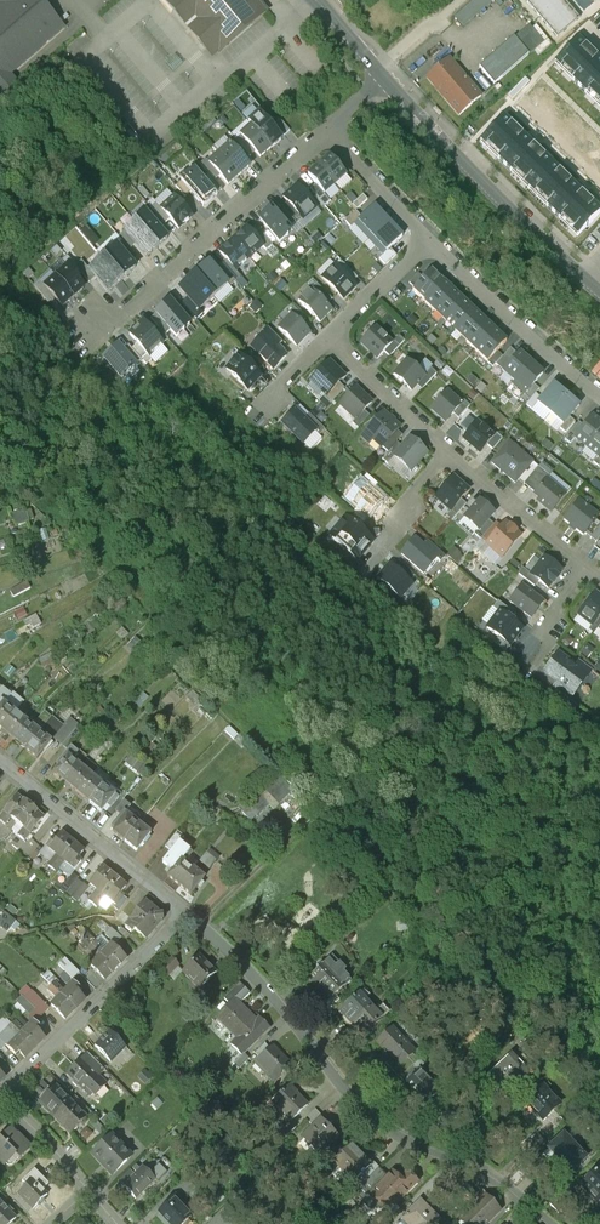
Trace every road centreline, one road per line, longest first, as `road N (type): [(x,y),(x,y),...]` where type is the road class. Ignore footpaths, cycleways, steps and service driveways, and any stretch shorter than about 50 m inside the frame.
road 1 (residential): [(549,1223),(491,1174),(373,1114),(277,999),(187,912)]
road 2 (residential): [(383,75),(583,276)]
road 3 (residential): [(313,145),(101,324)]
road 4 (residential): [(187,912),(3,1096)]
road 5 (residential): [(187,912),(0,759)]
road 6 (residential): [(428,241),(599,394)]
road 7 (residential): [(456,453),(591,567)]
road 8 (residential): [(330,336),(456,453)]
road 9 (track): [(202,925),(319,815)]
road 10 (residential): [(330,130),(428,241)]
road 11 (residential): [(330,336),(428,241)]
road 12 (residential): [(3,1096),(87,1190)]

